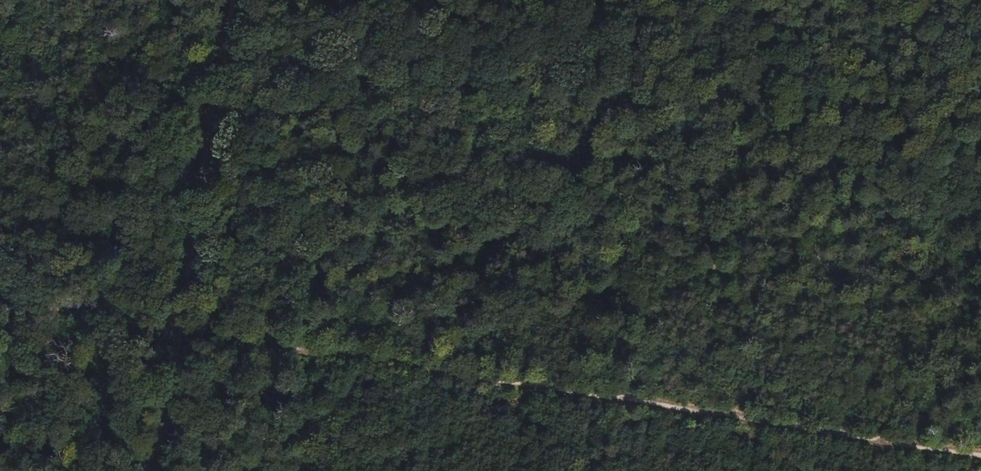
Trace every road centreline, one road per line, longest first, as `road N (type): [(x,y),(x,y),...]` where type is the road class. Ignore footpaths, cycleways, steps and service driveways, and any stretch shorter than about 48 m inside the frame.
road 1 (track): [(0,305),(980,457)]

